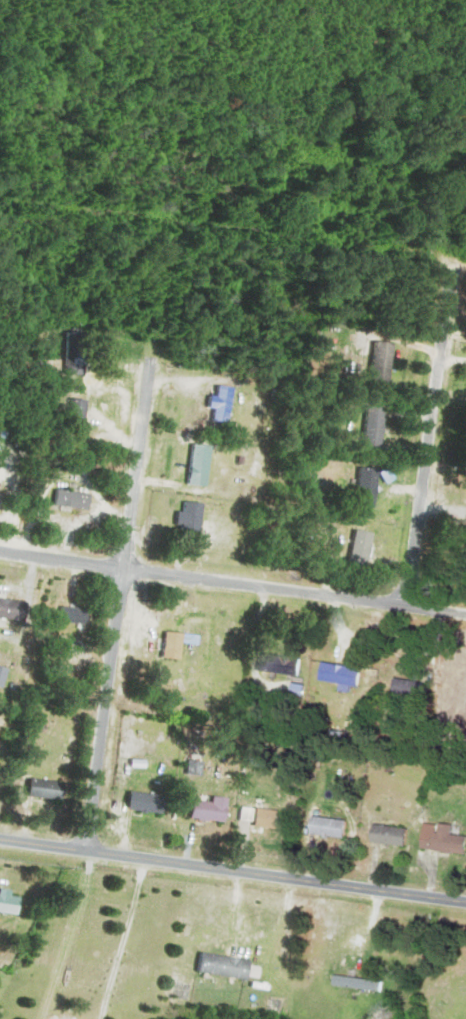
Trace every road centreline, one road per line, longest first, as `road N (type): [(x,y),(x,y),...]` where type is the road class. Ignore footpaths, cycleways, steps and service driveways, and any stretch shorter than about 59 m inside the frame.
road 1 (residential): [(85,850),(151,359)]
road 2 (residential): [(465,615),(0,549)]
road 3 (residential): [(465,901),(0,837)]
road 4 (residential): [(450,262),(403,607)]

